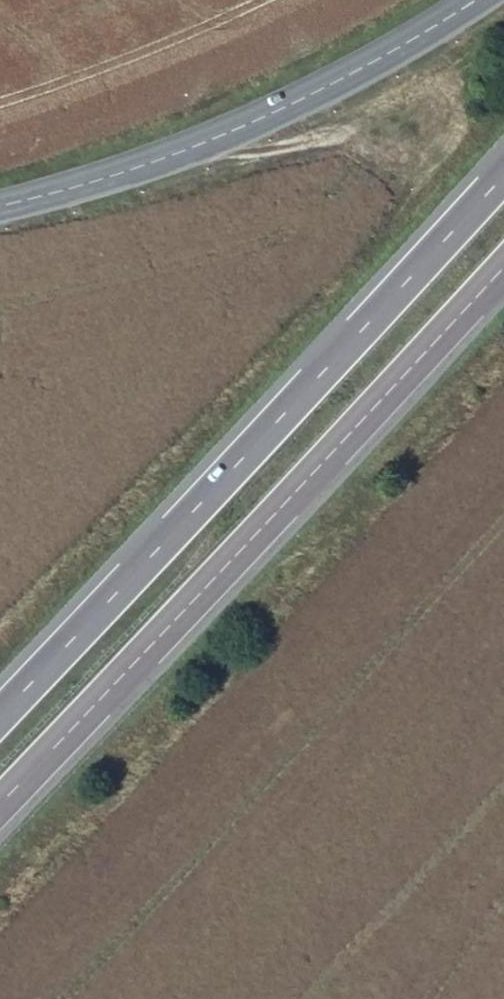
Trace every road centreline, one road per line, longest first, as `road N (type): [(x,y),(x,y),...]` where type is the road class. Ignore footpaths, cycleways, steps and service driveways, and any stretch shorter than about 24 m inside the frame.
road 1 (motorway): [(503,175),(0,715)]
road 2 (motorway): [(0,804),(503,270)]
road 3 (tertiary): [(0,206),(107,178),(234,129),(377,57),(468,0)]

